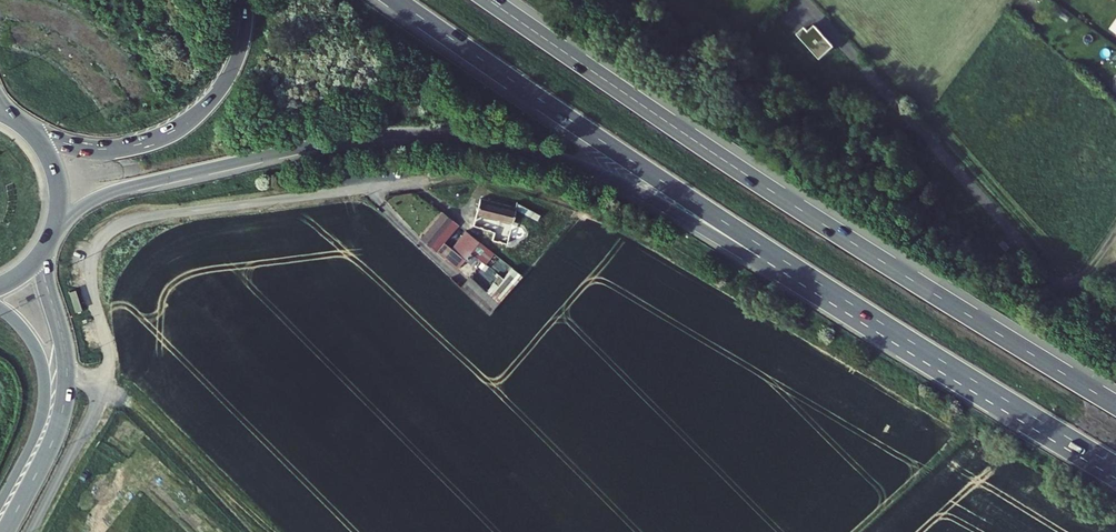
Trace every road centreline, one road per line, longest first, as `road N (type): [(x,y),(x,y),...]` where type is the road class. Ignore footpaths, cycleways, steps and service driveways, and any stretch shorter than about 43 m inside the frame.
road 1 (motorway): [(53,232),(88,202),(139,185),(360,139),(458,137),(531,150),(611,180),(877,321)]
road 2 (track): [(403,183),(483,176),(581,207),(968,423),(968,434),(856,531)]
road 3 (motorway): [(1115,405),(744,174),(487,0)]
road 4 (unclassified): [(30,531),(108,374),(91,269),(101,239),(148,217),(403,183)]
road 5 (motorway): [(394,0),(877,321)]
road 6 (motorway): [(247,0),(233,70),(181,126),(149,142),(101,150),(31,132)]
road 7 (primary): [(5,531),(51,444),(65,391),(65,347),(44,250)]
road 8 (motorway): [(877,321),(1115,466)]
road 9 (primary): [(0,308),(36,347),(45,389),(40,424),(0,503)]

